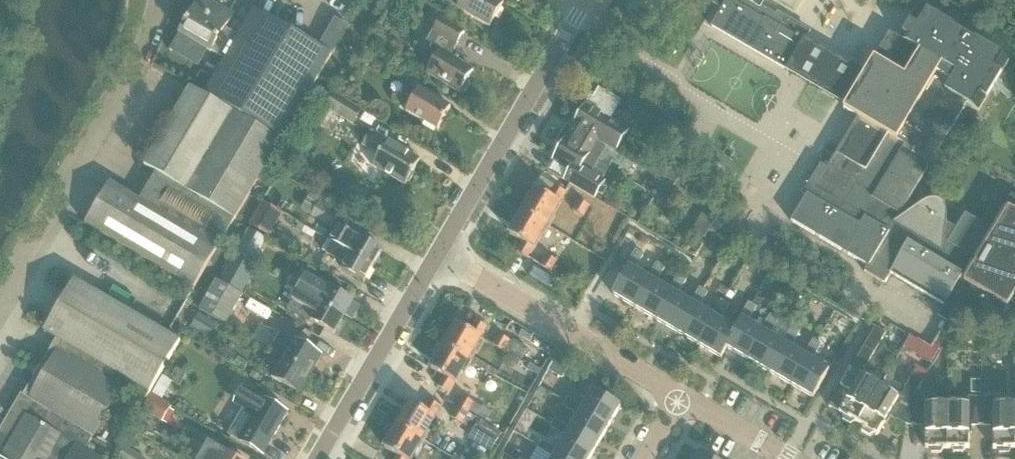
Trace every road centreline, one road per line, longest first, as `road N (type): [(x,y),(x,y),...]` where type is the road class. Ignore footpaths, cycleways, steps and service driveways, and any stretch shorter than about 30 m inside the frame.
road 1 (residential): [(0,308),(161,0)]
road 2 (residential): [(441,254),(588,0)]
road 3 (residential): [(683,395),(441,254)]
road 4 (residential): [(323,458),(441,254)]
road 5 (residential): [(787,456),(683,395)]

